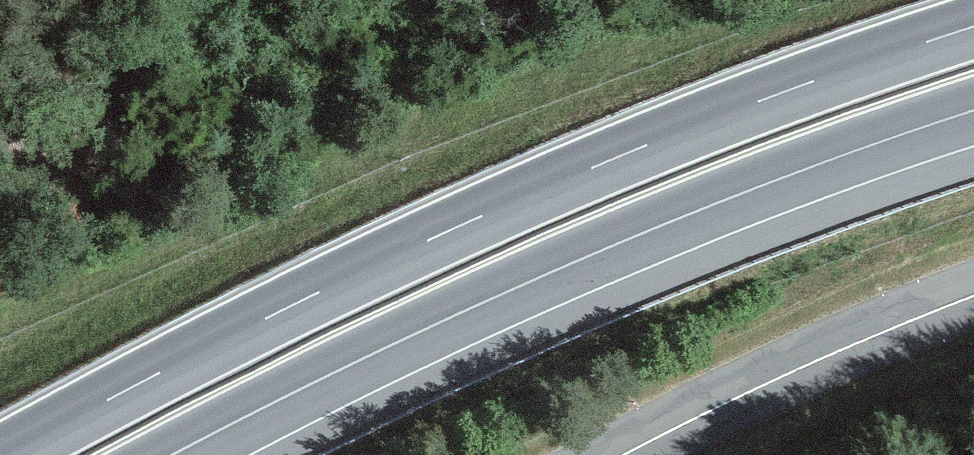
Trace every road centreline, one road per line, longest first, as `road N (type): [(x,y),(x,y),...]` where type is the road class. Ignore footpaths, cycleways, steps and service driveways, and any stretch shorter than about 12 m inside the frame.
road 1 (trunk): [(973,27),(786,91),(454,228),(7,454)]
road 2 (trunk): [(172,454),(646,232),(973,111)]
road 3 (secondary): [(973,296),(625,454)]

